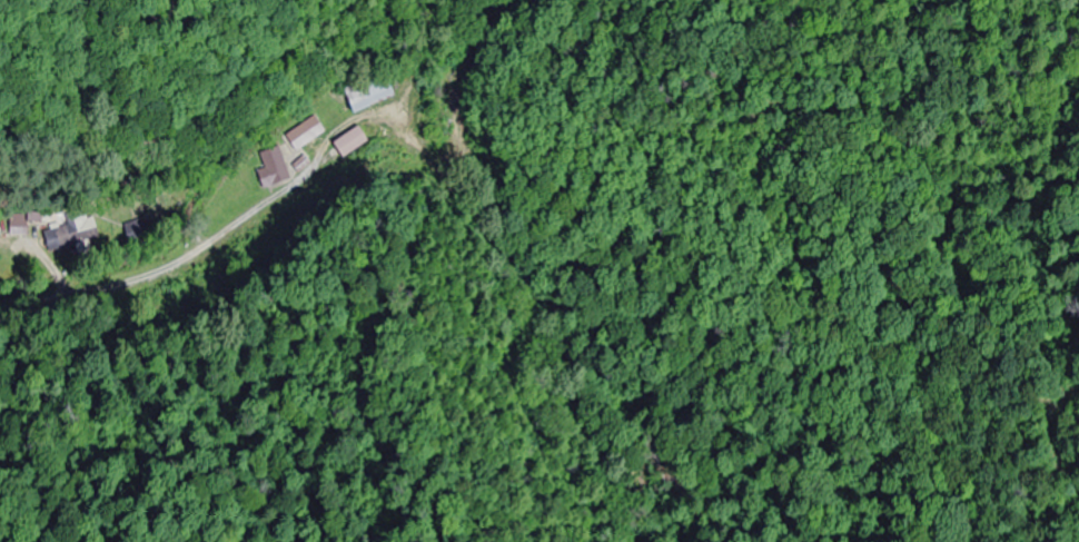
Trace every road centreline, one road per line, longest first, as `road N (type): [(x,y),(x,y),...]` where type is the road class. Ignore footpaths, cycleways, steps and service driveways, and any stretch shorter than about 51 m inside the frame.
road 1 (track): [(0,341),(107,313),(179,265),(245,169),(340,104),(472,49),(521,0)]

